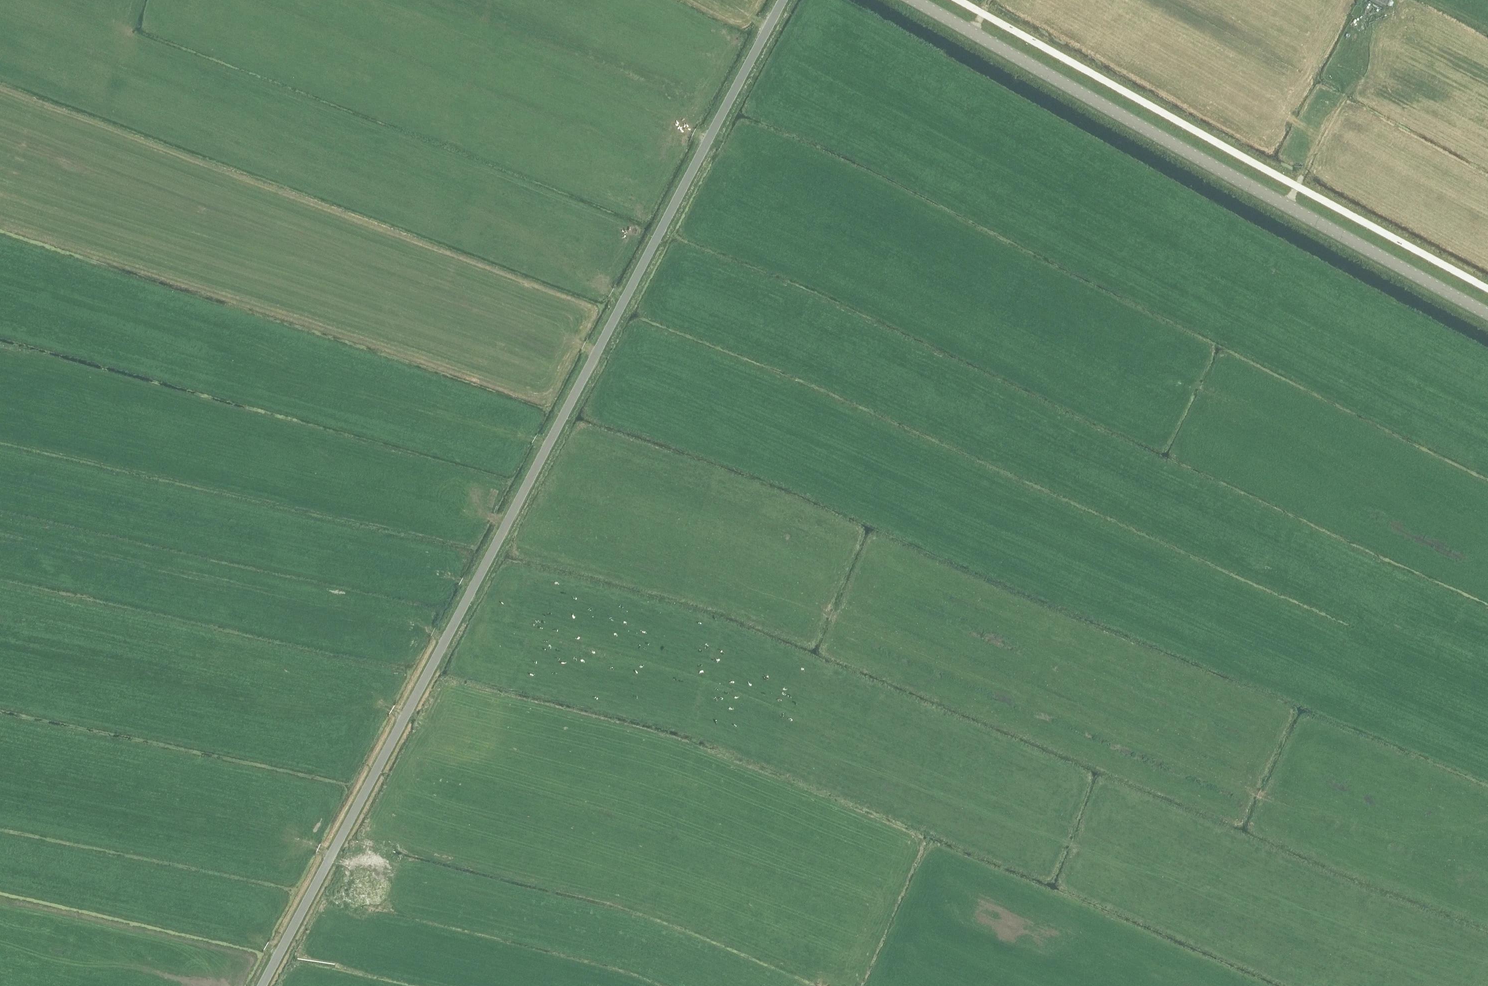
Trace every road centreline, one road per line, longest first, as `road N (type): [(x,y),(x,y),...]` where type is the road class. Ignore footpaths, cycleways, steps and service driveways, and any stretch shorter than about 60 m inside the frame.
road 1 (unclassified): [(264,985),(781,0)]
road 2 (tertiary): [(1487,315),(917,0)]

